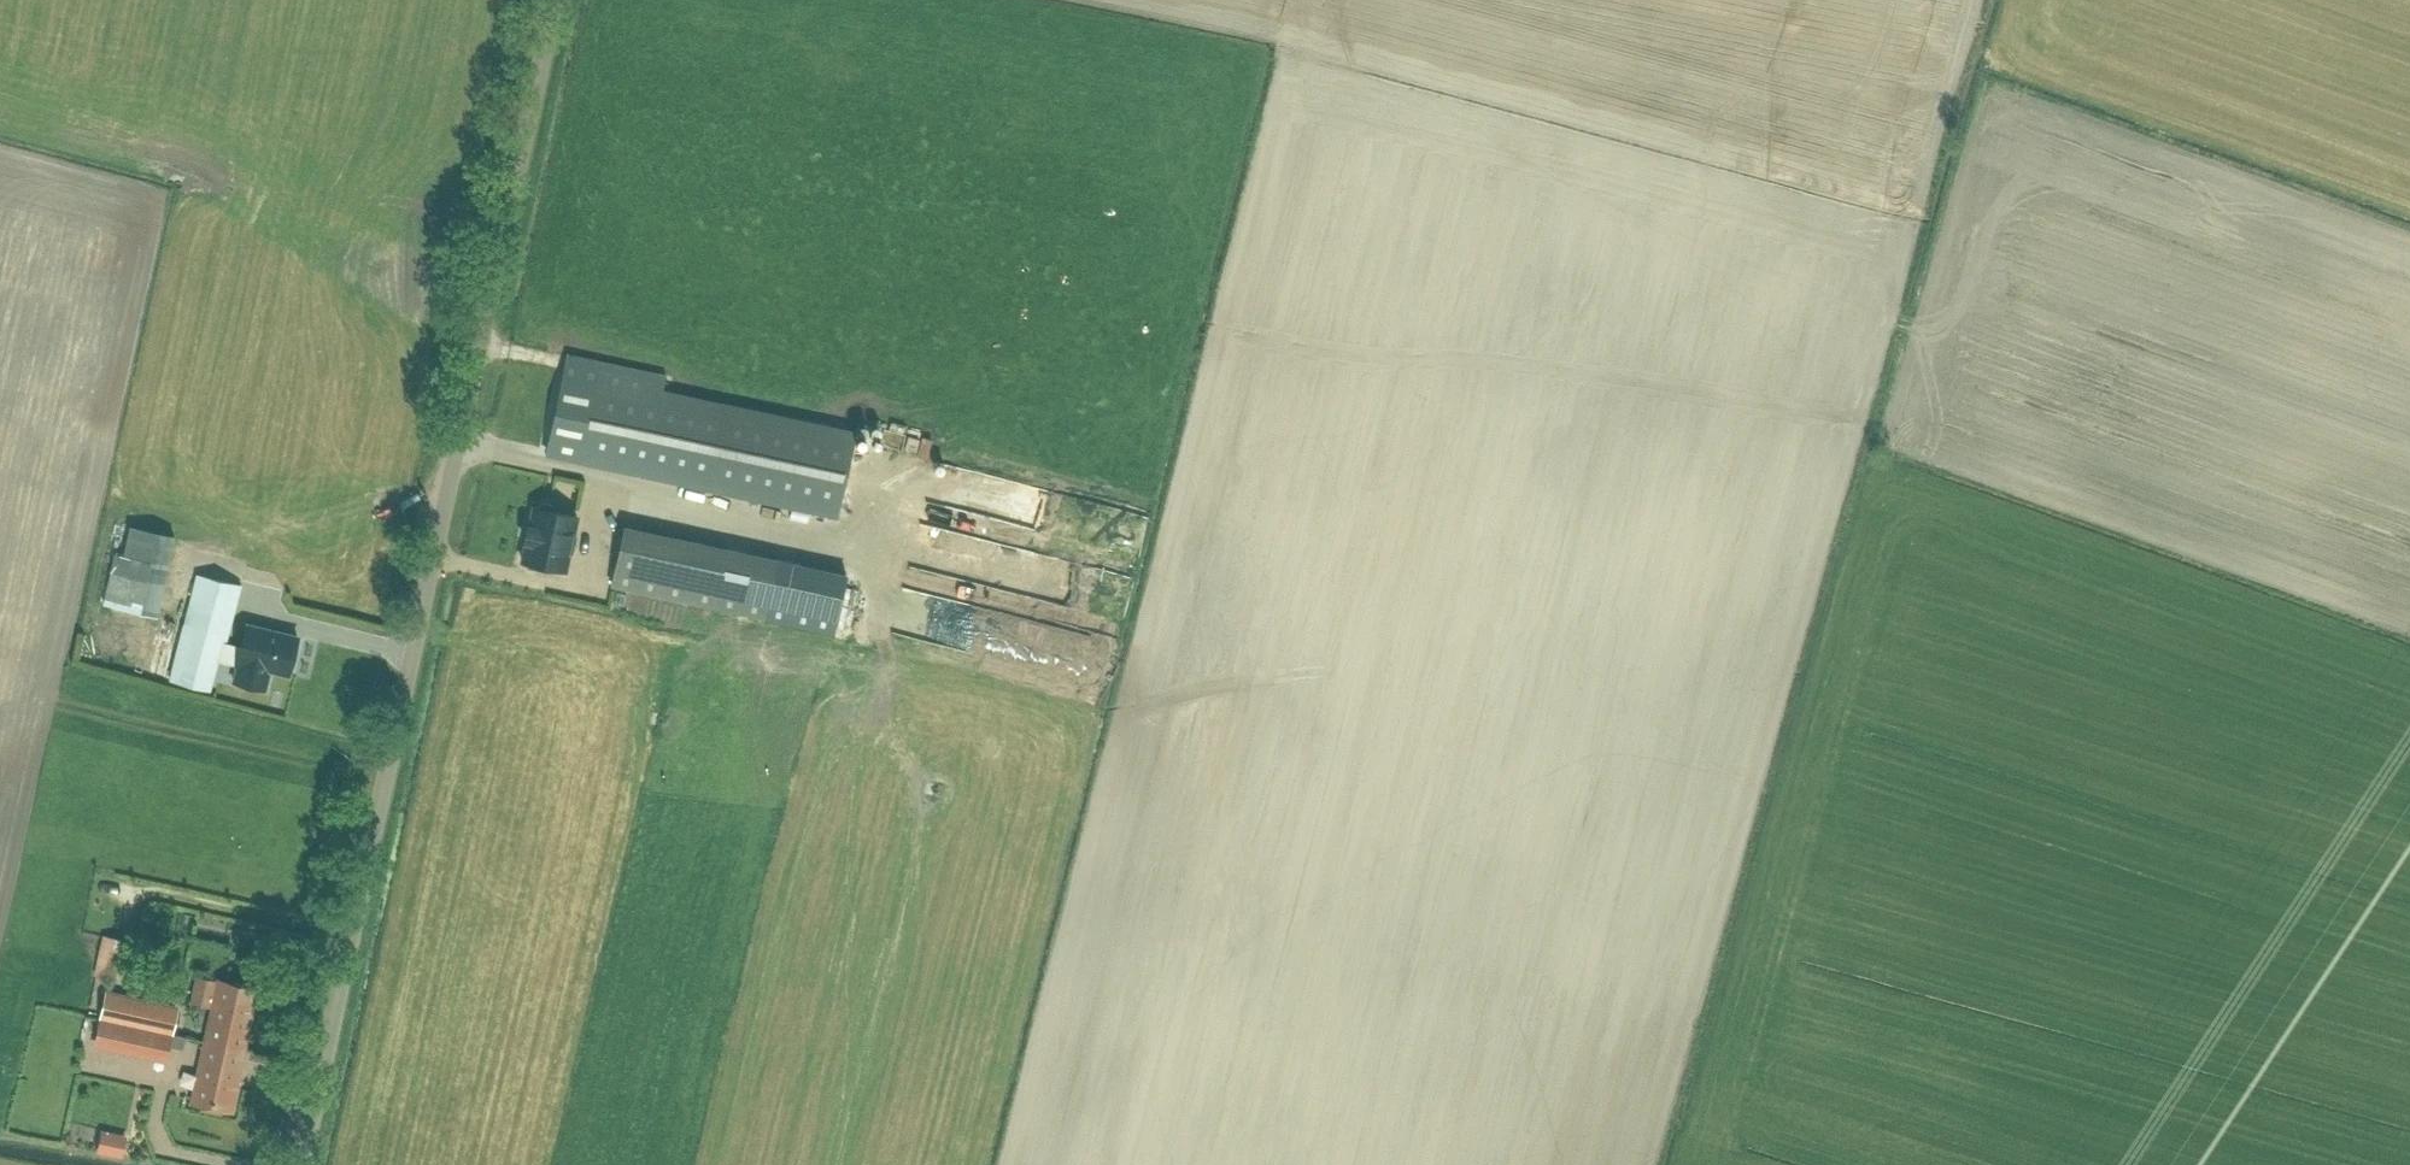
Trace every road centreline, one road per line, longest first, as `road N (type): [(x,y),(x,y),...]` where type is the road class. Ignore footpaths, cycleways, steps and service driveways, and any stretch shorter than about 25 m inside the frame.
road 1 (unclassified): [(296,1164),(553,0)]

